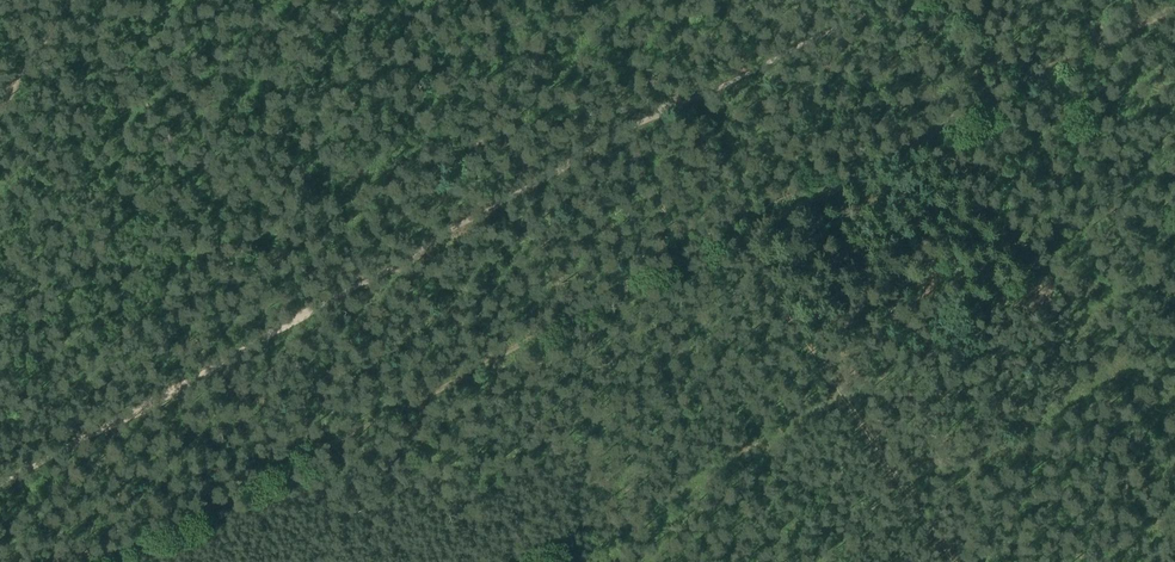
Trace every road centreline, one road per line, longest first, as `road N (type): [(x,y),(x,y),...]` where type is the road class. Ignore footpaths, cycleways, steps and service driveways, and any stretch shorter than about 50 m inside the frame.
road 1 (track): [(108,561),(1174,2)]
road 2 (track): [(882,0),(0,477)]
road 3 (track): [(937,128),(1111,362),(1067,404),(984,453),(885,464)]
road 4 (track): [(738,232),(951,561)]
road 5 (track): [(841,394),(555,561)]
road 6 (track): [(64,0),(58,18),(18,60),(15,120),(0,141)]
road 7 (track): [(622,141),(701,251)]

